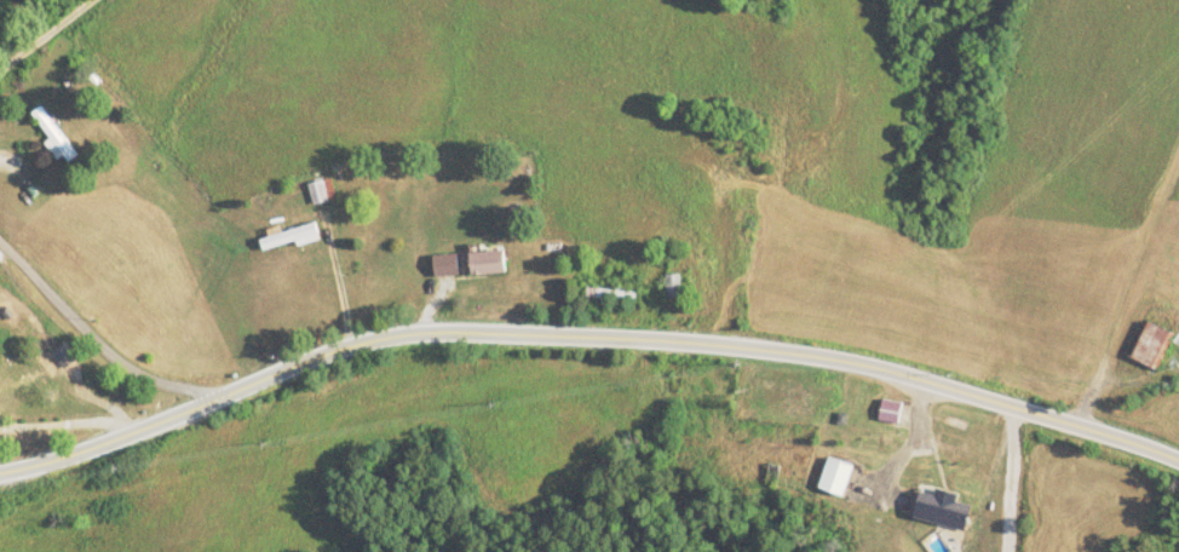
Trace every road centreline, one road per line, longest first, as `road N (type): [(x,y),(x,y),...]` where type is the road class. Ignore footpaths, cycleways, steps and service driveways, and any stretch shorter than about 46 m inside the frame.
road 1 (secondary): [(0,471),(56,459),(301,360),(391,335),(471,330),(822,355),(1178,462)]
road 2 (tertiary): [(219,391),(146,381),(0,285)]

